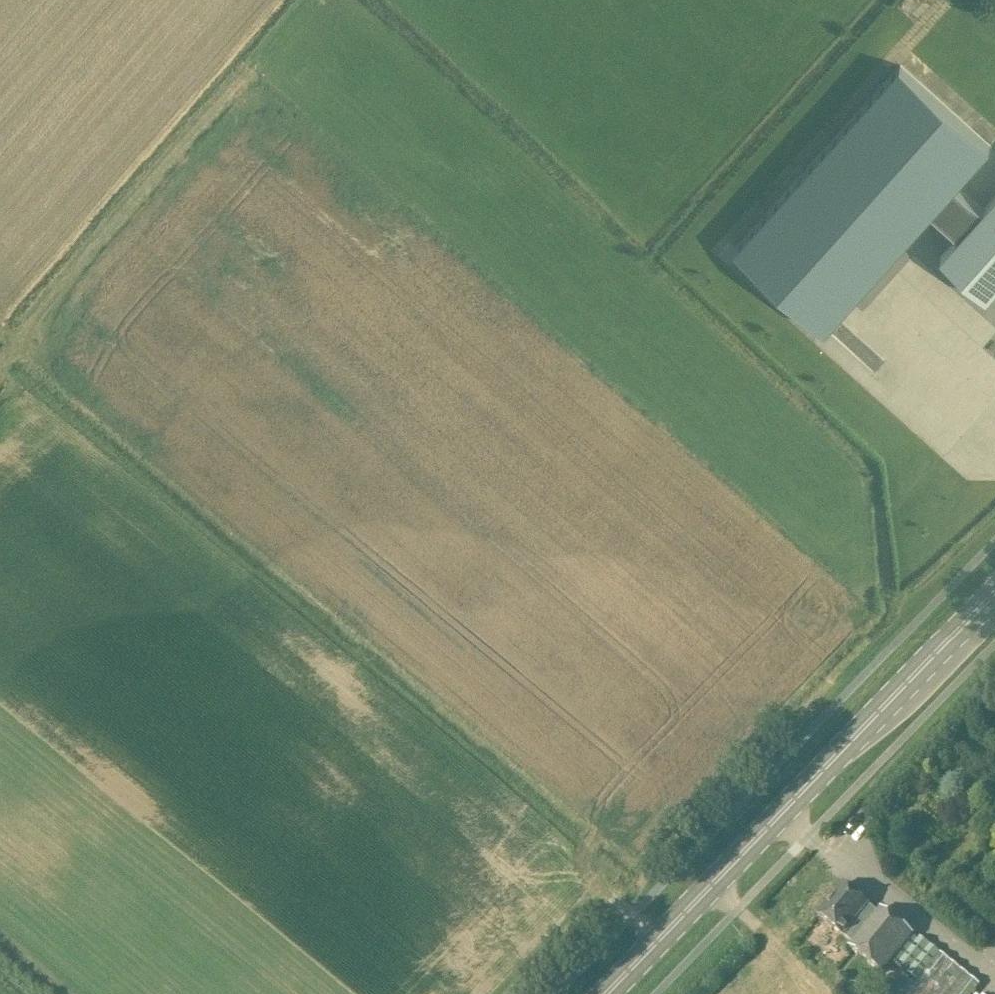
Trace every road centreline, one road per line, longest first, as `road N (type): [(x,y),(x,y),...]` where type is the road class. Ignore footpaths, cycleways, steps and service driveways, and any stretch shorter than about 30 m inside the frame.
road 1 (primary): [(608,993),(994,590)]

